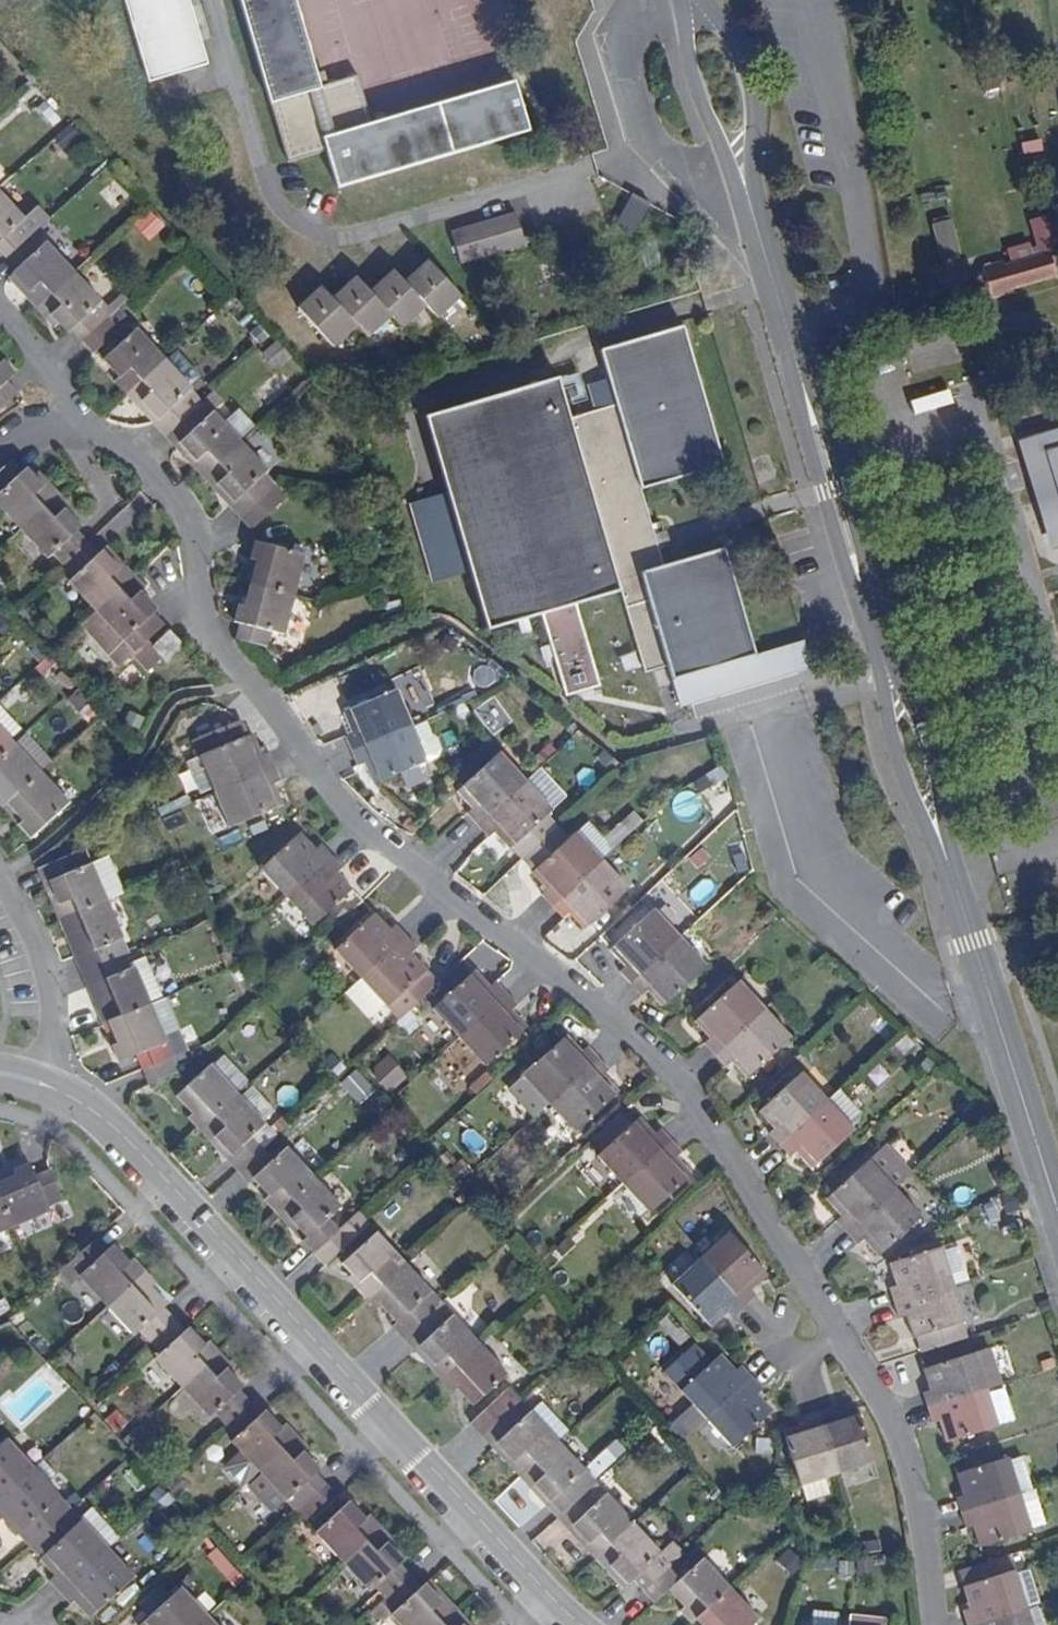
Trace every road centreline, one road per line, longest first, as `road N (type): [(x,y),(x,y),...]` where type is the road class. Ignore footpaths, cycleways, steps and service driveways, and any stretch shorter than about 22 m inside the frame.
road 1 (residential): [(844,1334),(664,1063),(325,789),(287,723),(212,638),(189,519),(175,496),(132,448),(71,425)]
road 2 (residential): [(581,1624),(125,1136),(44,1084)]
road 3 (tertiary): [(888,667),(755,211)]
road 4 (tertiary): [(1057,1205),(958,889)]
road 5 (residential): [(933,1624),(907,1455),(844,1334)]
road 6 (tertiary): [(888,667),(891,736),(902,773),(958,889)]
road 7 (tertiary): [(958,889),(928,737),(888,667)]
road 8 (tertiary): [(681,0),(692,82),(755,211)]
road 9 (tertiary): [(755,211),(752,80),(706,0)]
road 10 (residential): [(44,1084),(50,985),(0,873)]
road 11 (residential): [(71,425),(69,401),(0,319)]

